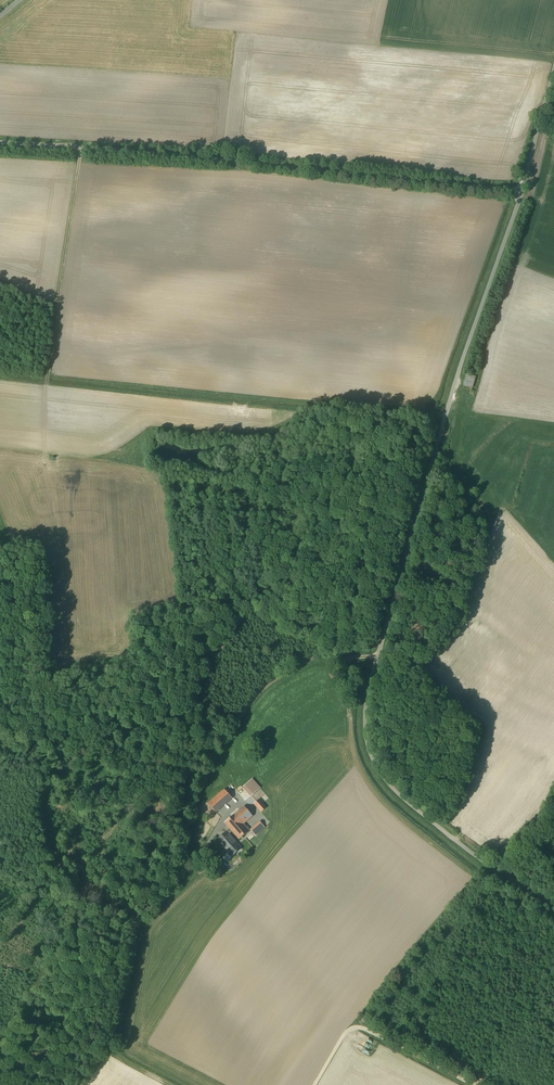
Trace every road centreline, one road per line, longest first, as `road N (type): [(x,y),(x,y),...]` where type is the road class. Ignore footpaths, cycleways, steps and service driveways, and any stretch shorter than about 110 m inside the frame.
road 1 (unclassified): [(553,903),(402,798),(373,763),(364,718),(447,411),(519,192)]
road 2 (unclassified): [(0,143),(225,157),(519,192)]
road 3 (unclassified): [(519,192),(553,57)]

